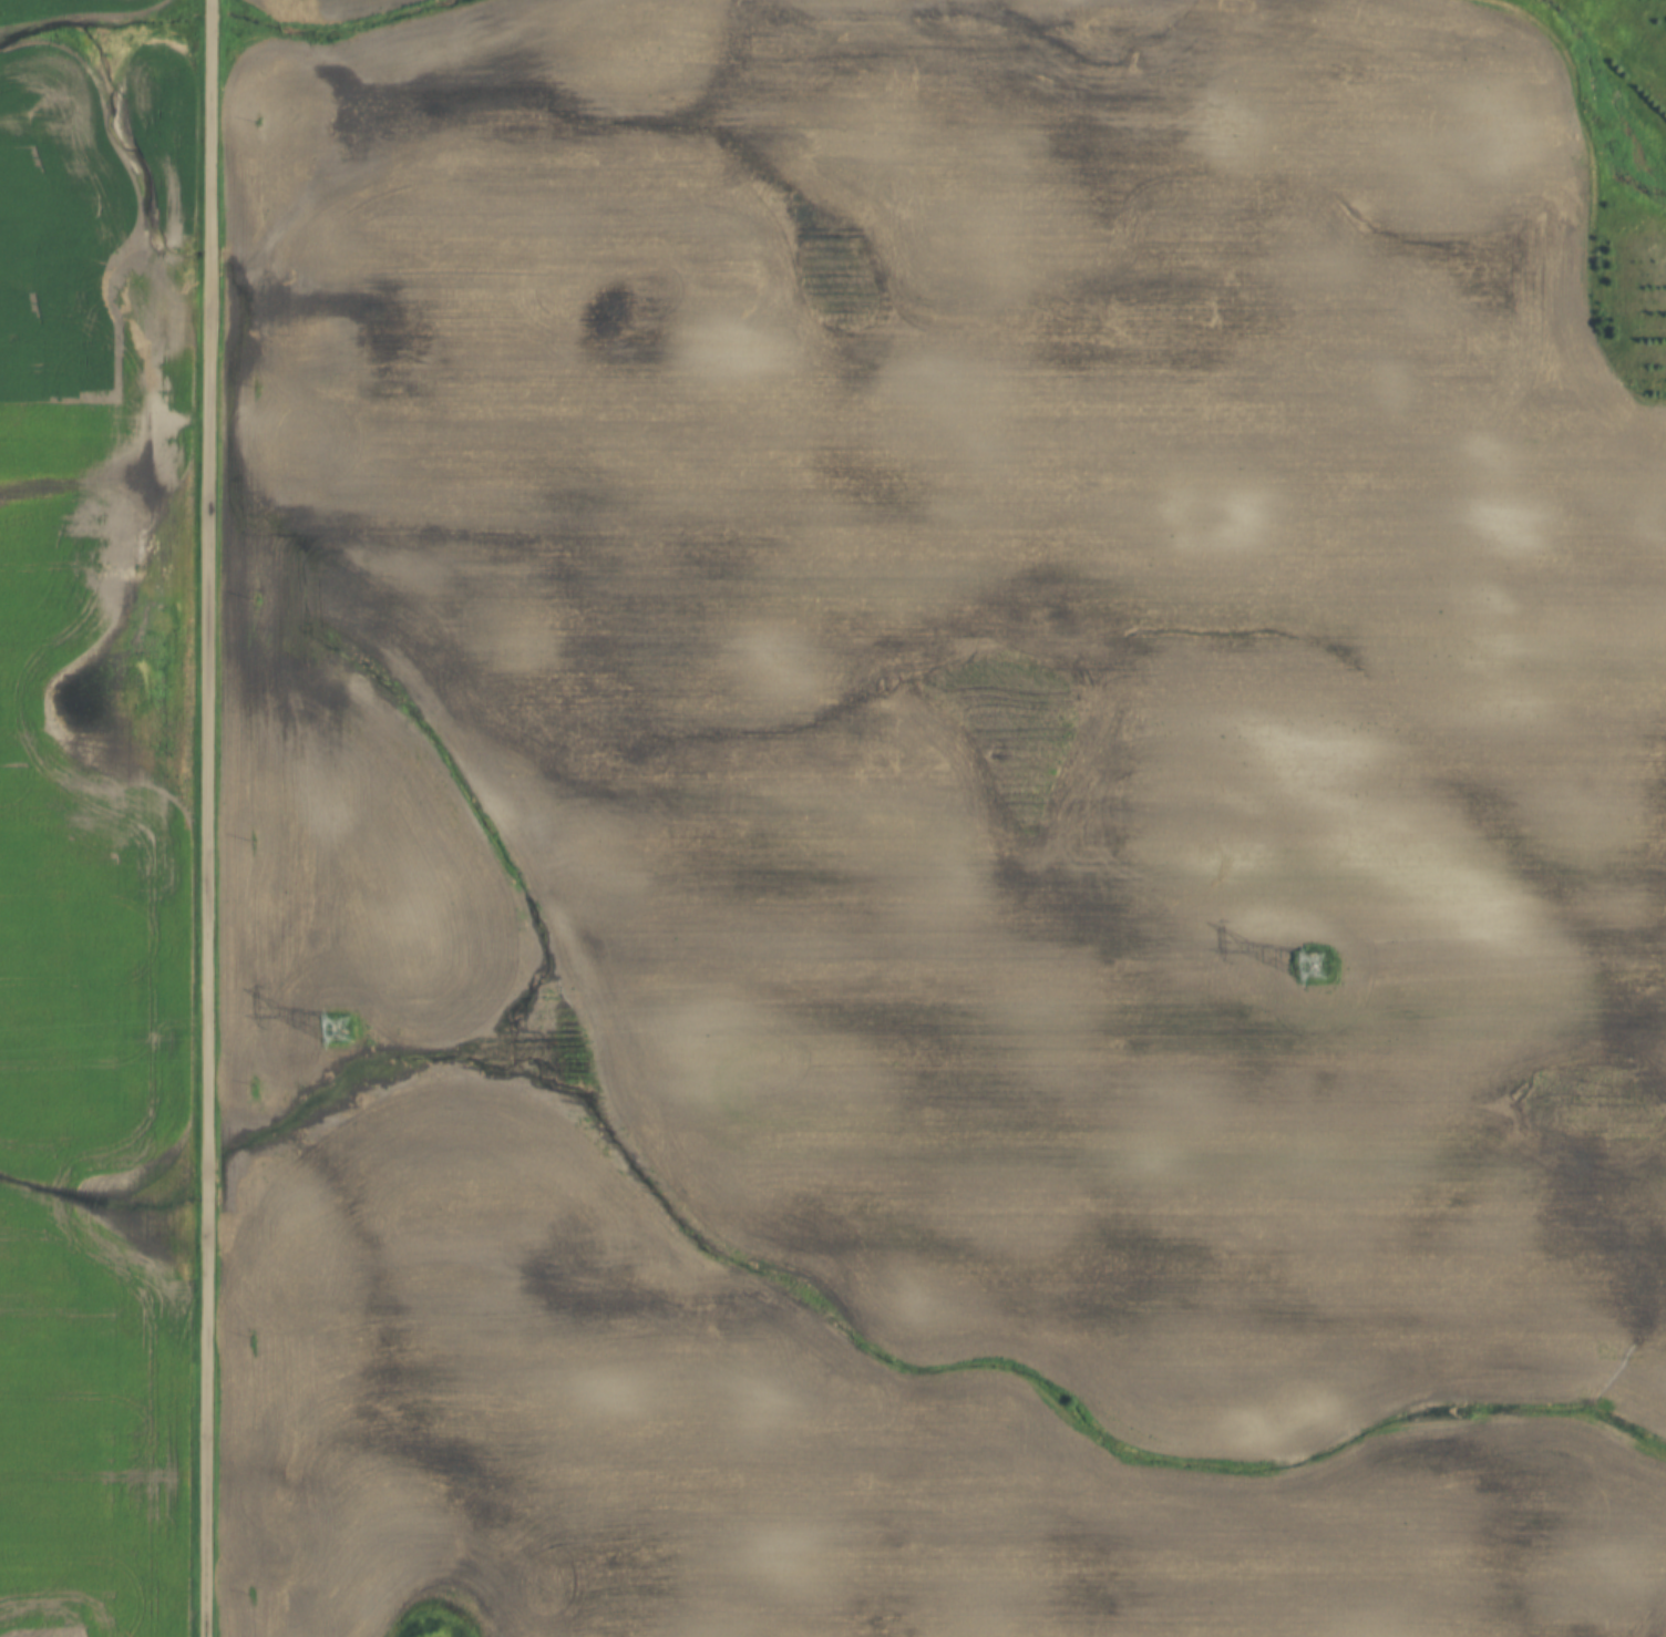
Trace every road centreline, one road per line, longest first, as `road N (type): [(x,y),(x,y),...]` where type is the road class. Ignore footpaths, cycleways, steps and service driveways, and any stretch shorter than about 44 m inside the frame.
road 1 (residential): [(207,1636),(214,0)]

